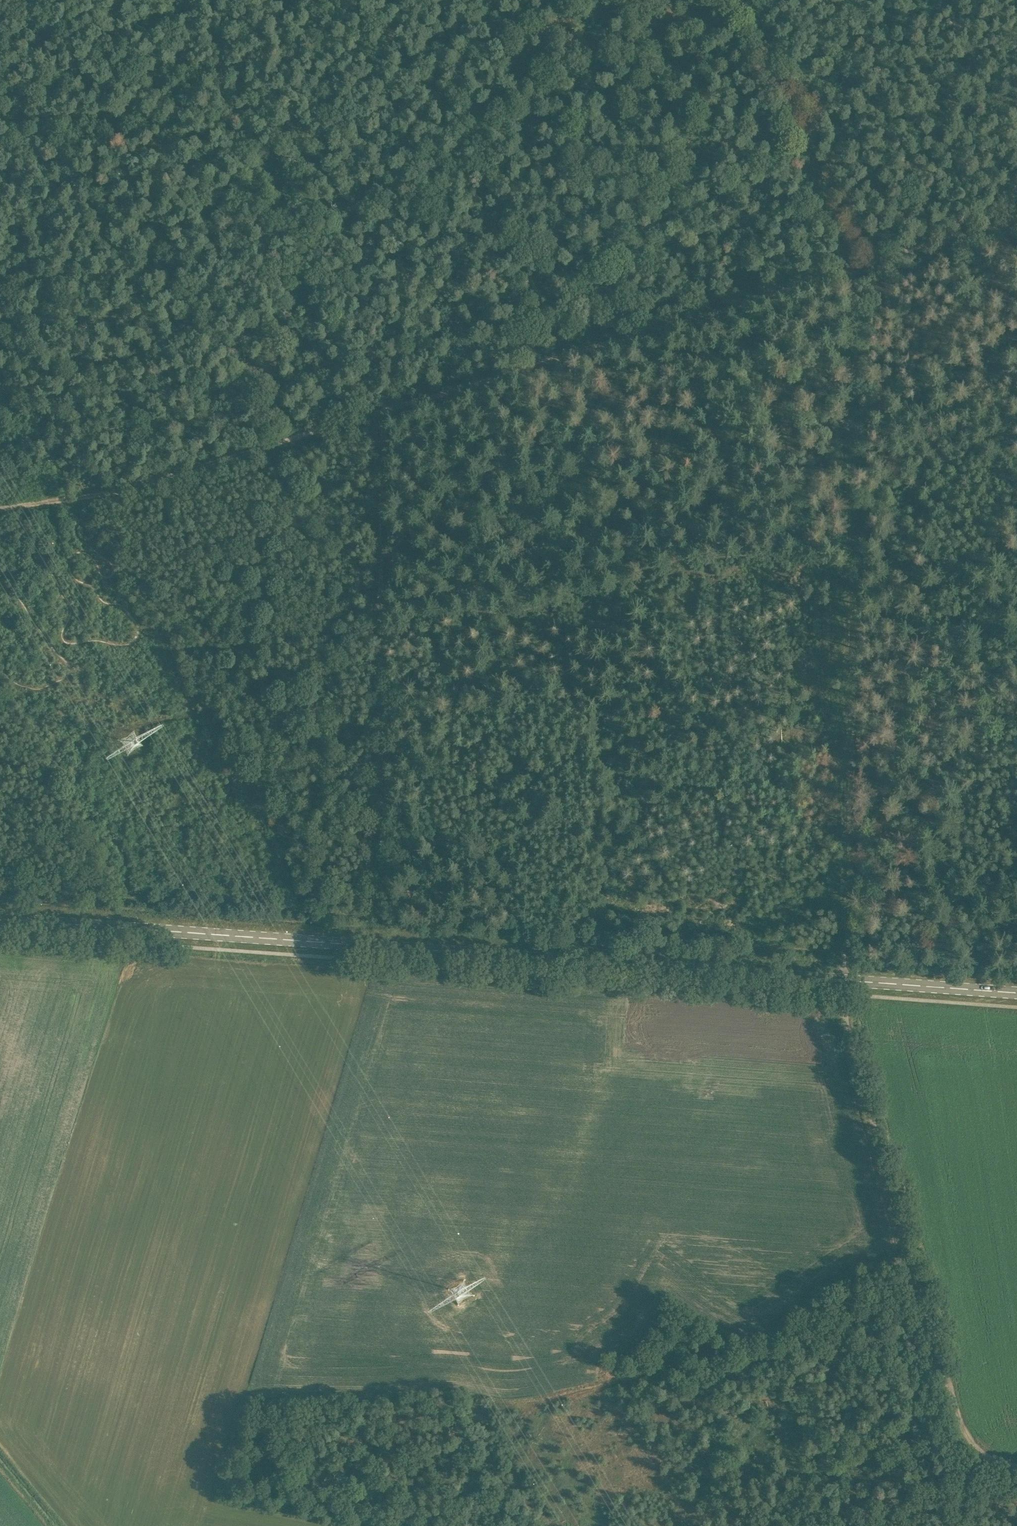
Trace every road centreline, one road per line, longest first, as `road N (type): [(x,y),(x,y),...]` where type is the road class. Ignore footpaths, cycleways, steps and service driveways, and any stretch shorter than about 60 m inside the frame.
road 1 (secondary): [(0,918),(1016,993)]
road 2 (track): [(1016,223),(382,412)]
road 3 (track): [(904,1244),(751,1354),(535,1408),(526,1433),(579,1525)]
road 4 (track): [(843,982),(904,1244),(951,1403),(971,1457),(1016,1463)]
road 5 (track): [(843,982),(846,571)]
road 6 (track): [(385,930),(384,634)]
road 7 (track): [(843,274),(734,0)]
road 8 (track): [(845,565),(850,272)]
road 9 (track): [(467,1525),(338,1517),(236,1486)]
road 10 (track): [(262,447),(67,500)]
road 11 (track): [(979,1458),(937,1501),(824,1525)]
road 12 (track): [(384,604),(384,449)]

